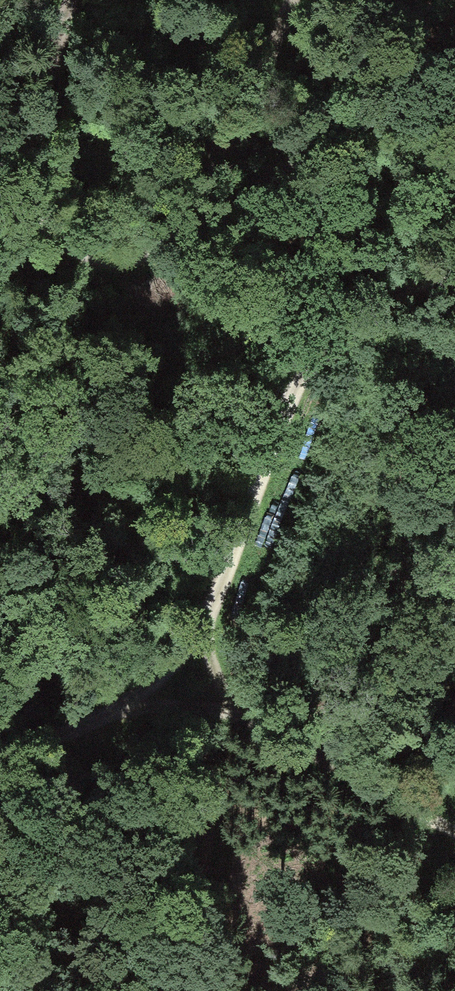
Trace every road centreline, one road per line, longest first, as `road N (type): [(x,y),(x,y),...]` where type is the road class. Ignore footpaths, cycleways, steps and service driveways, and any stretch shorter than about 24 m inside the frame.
road 1 (track): [(70,0),(37,86),(25,173),(50,238),(110,261),(179,241),(361,118),(420,99),(454,109)]
road 2 (track): [(116,711),(200,634),(326,342),(378,304),(454,268)]
road 3 (track): [(454,831),(236,710),(116,711),(0,754)]

